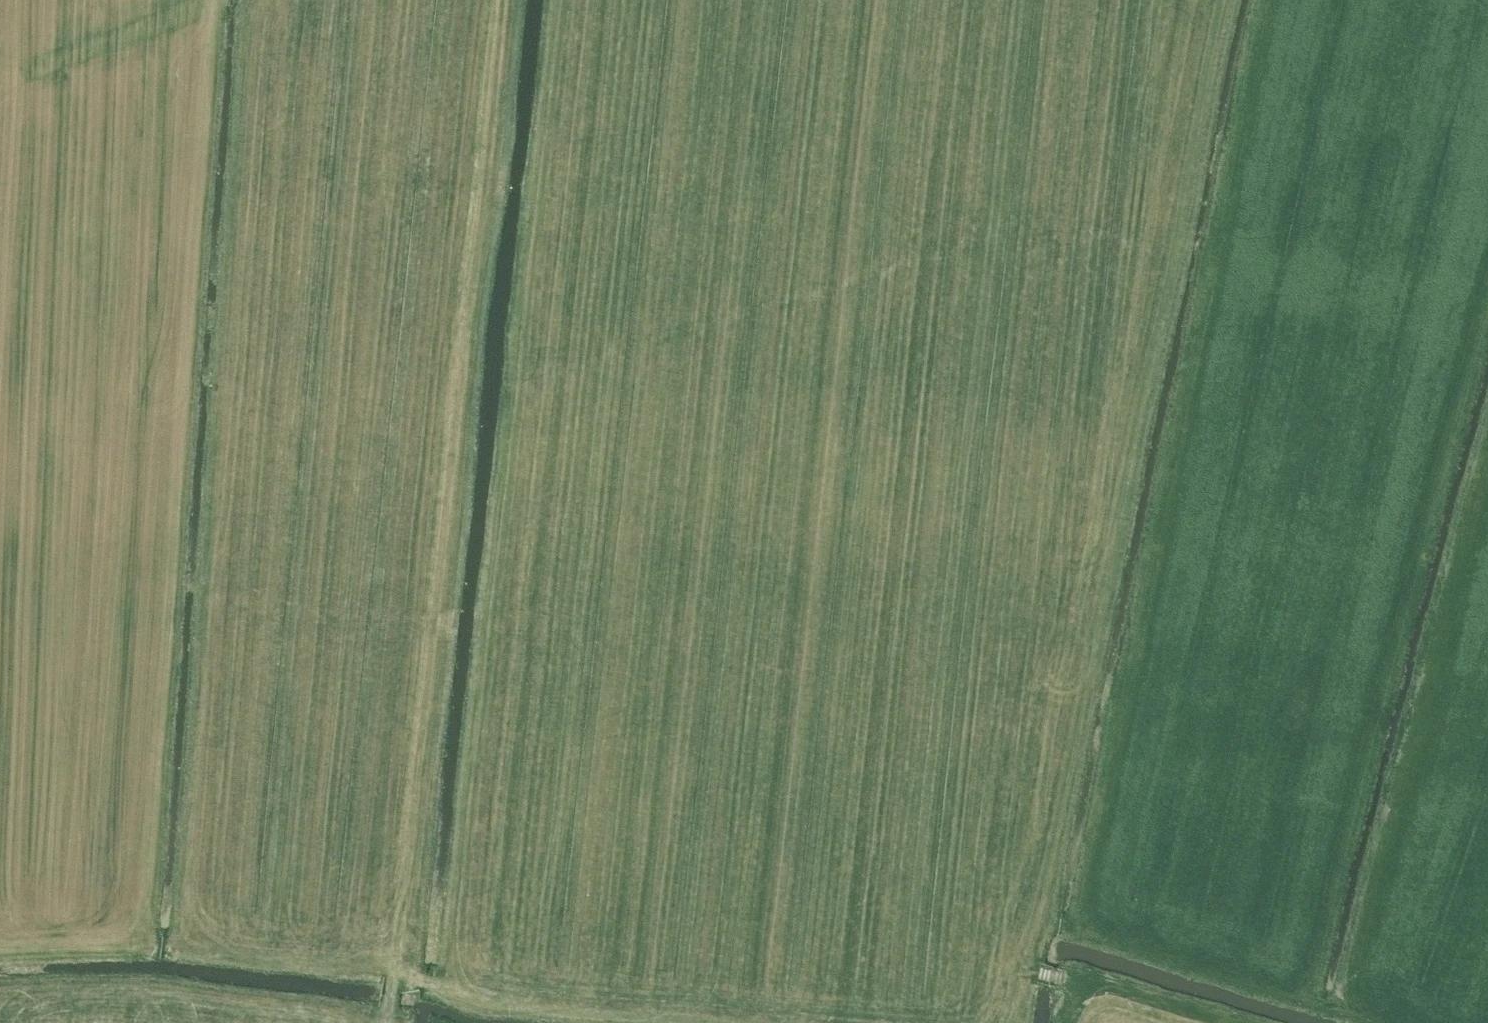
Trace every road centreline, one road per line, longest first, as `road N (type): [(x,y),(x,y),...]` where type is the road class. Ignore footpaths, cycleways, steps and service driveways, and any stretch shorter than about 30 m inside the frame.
road 1 (track): [(1224,1022),(1062,975)]

